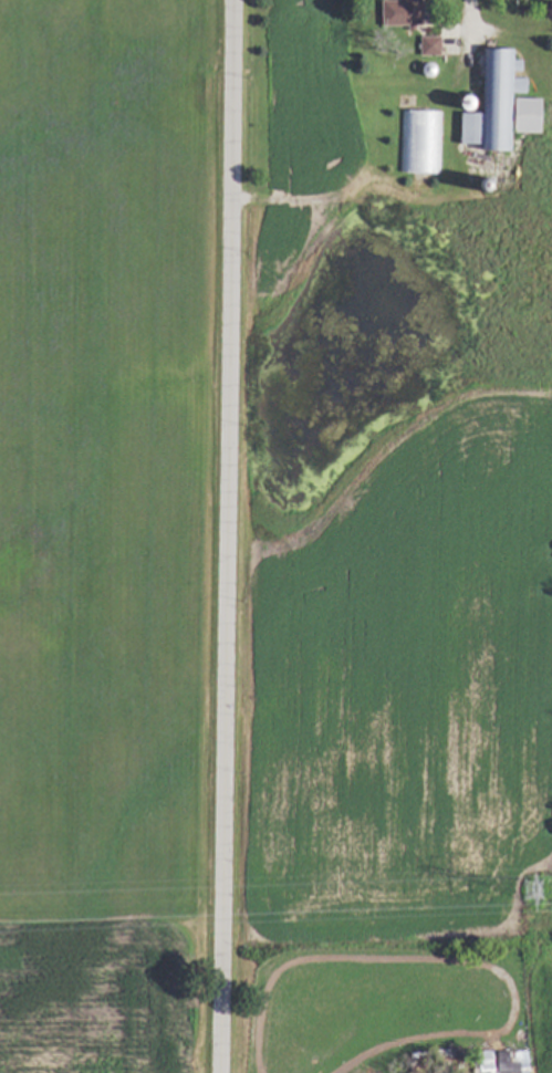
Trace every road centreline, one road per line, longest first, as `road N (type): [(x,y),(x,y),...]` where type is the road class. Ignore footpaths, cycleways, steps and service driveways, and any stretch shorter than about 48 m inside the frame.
road 1 (residential): [(220,1072),(232,0)]

